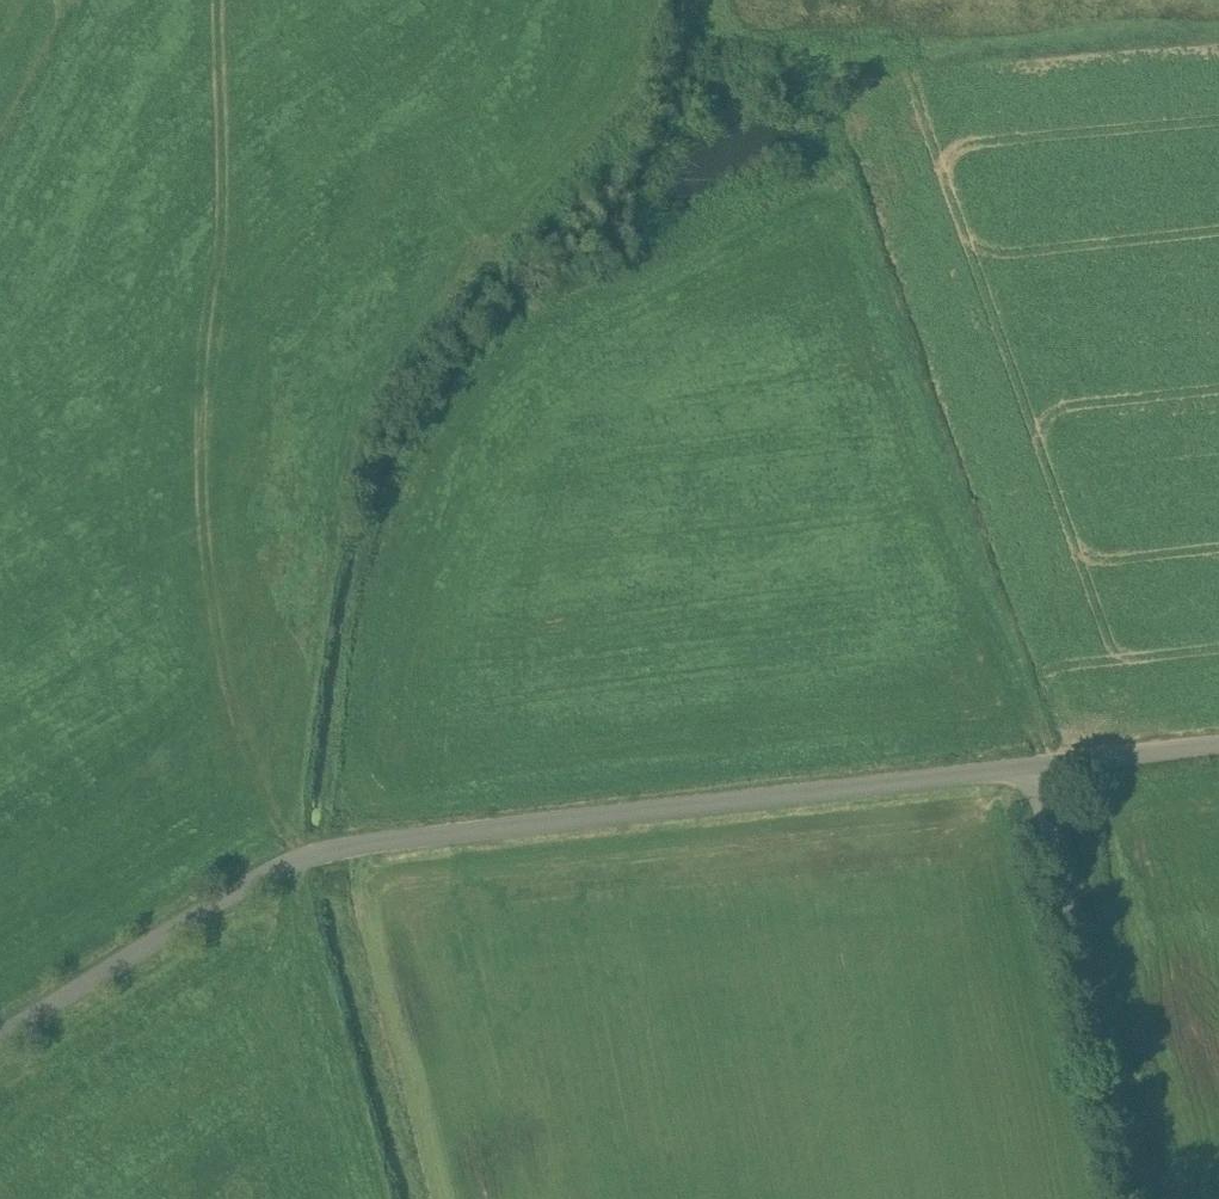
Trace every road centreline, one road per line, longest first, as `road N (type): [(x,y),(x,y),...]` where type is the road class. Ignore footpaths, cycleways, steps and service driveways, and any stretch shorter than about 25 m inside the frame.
road 1 (unclassified): [(0,1037),(246,888),(345,852),(410,836),(1218,744)]
road 2 (track): [(1126,1198),(1027,766)]

